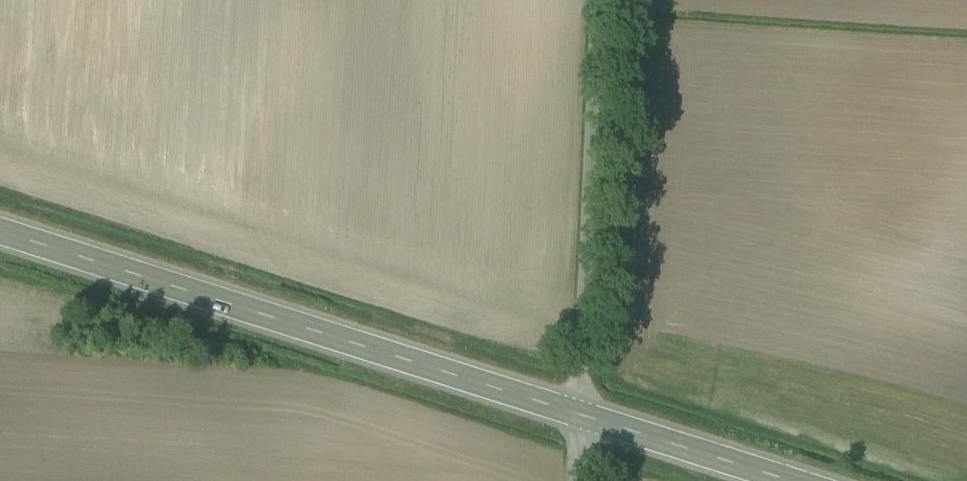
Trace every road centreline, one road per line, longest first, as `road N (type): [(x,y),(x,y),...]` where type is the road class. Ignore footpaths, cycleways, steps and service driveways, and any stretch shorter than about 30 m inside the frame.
road 1 (secondary): [(0,232),(580,415)]
road 2 (unclassified): [(580,415),(600,0)]
road 3 (secondary): [(580,415),(788,480)]

